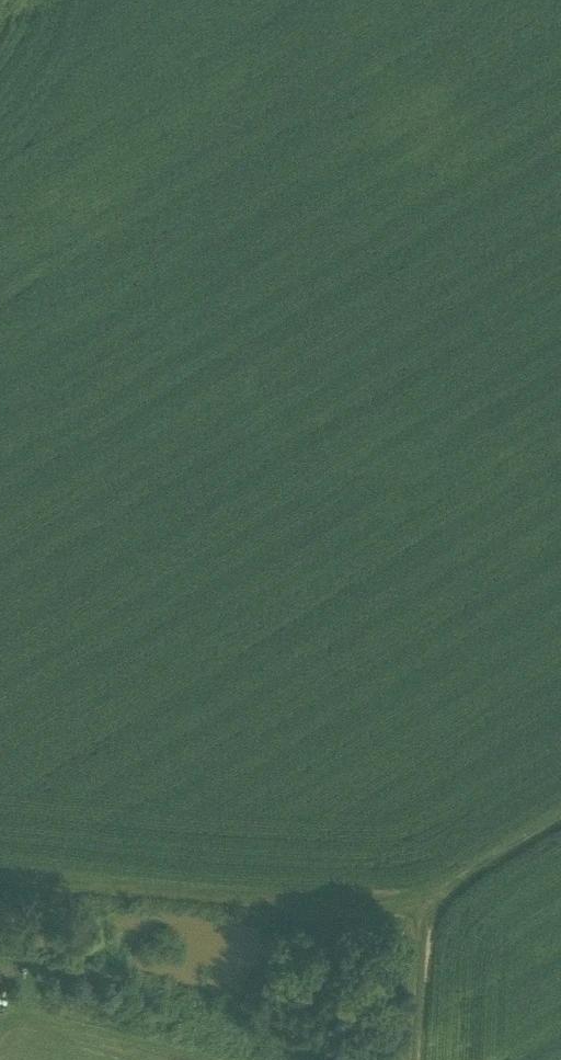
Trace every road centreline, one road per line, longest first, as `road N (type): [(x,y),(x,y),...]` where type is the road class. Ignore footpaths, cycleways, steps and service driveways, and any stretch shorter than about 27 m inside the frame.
road 1 (track): [(0,881),(386,907),(419,918),(413,1059)]
road 2 (track): [(419,918),(435,896),(560,819)]

